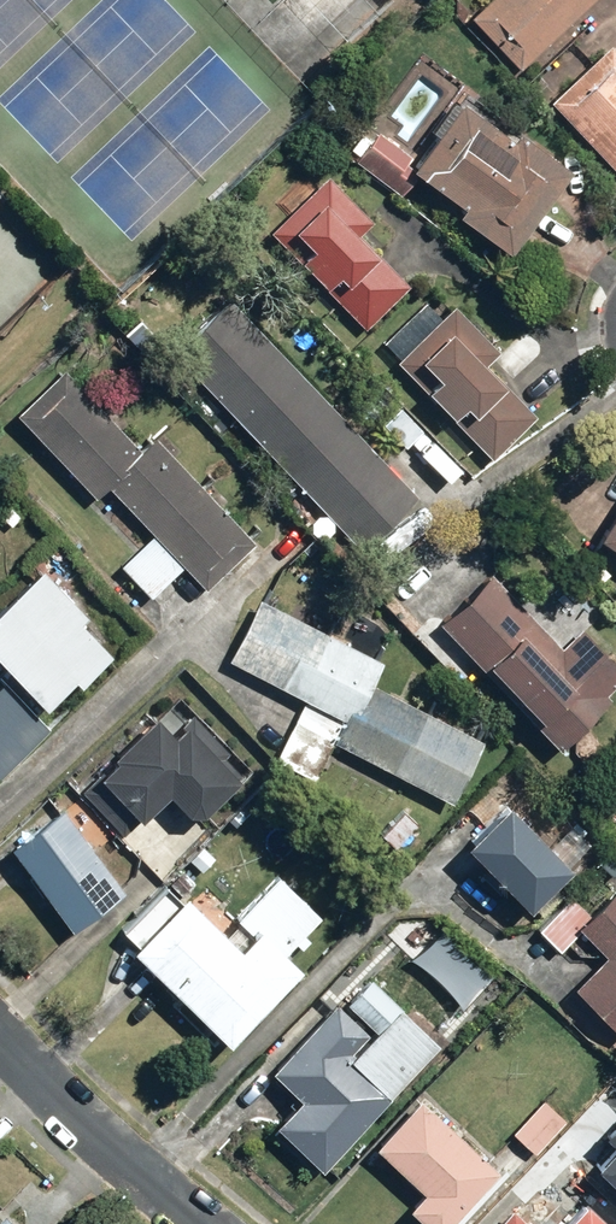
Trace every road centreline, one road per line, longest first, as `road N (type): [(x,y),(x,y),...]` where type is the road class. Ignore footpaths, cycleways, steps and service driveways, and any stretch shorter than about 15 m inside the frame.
road 1 (residential): [(206,1223),(65,1108),(0,1040)]

